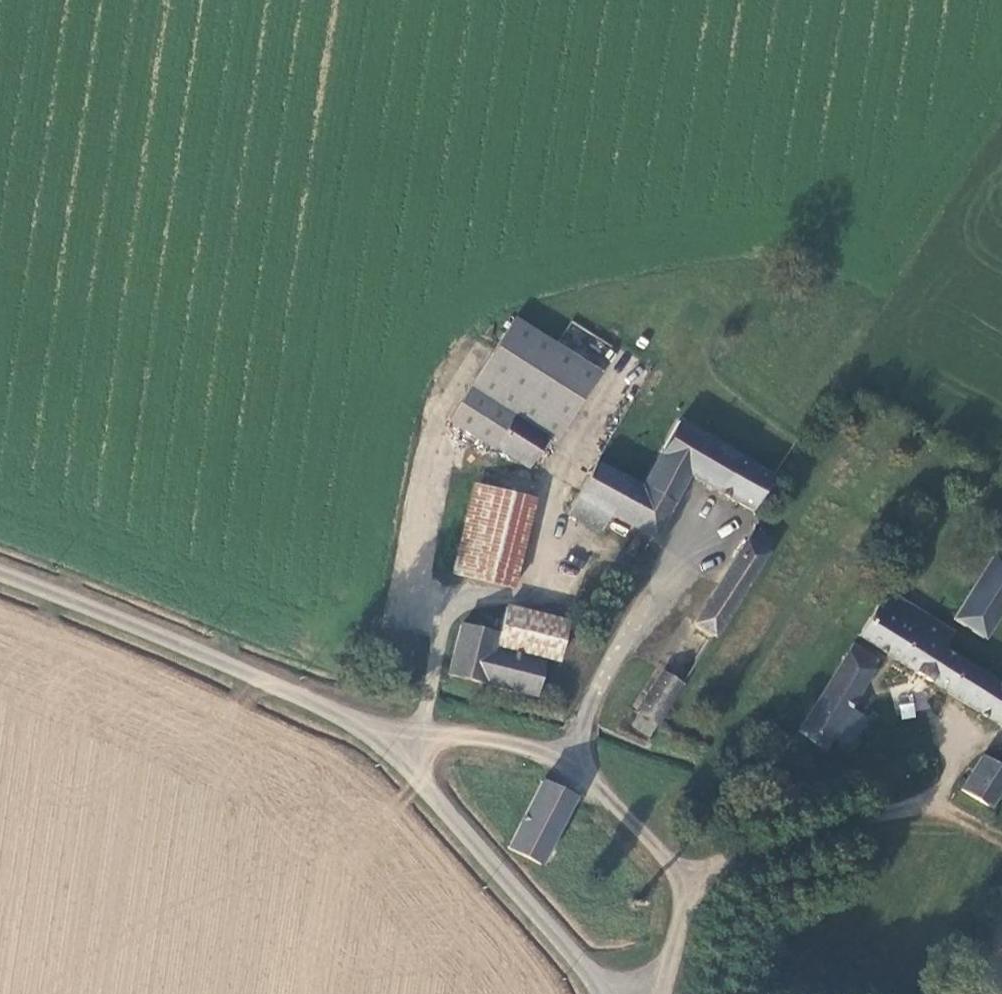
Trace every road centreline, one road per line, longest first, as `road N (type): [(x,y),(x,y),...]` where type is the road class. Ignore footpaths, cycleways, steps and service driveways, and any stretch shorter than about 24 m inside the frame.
road 1 (unclassified): [(0,573),(298,694),(386,745),(603,993)]

